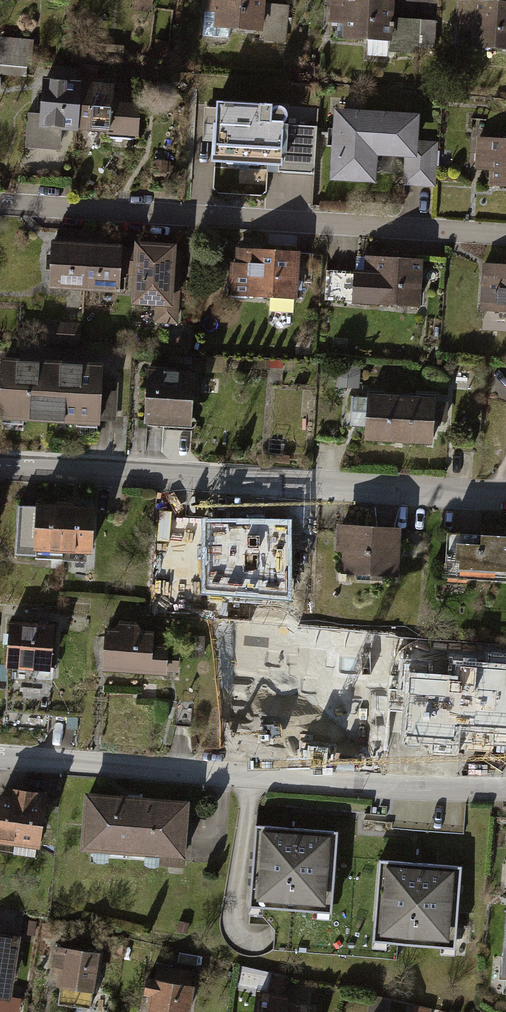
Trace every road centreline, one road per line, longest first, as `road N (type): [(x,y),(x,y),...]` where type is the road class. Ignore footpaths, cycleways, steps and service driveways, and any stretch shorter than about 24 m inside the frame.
road 1 (residential): [(0,755),(505,791)]
road 2 (residential): [(505,238),(0,203)]
road 3 (residential): [(0,468),(505,497)]

